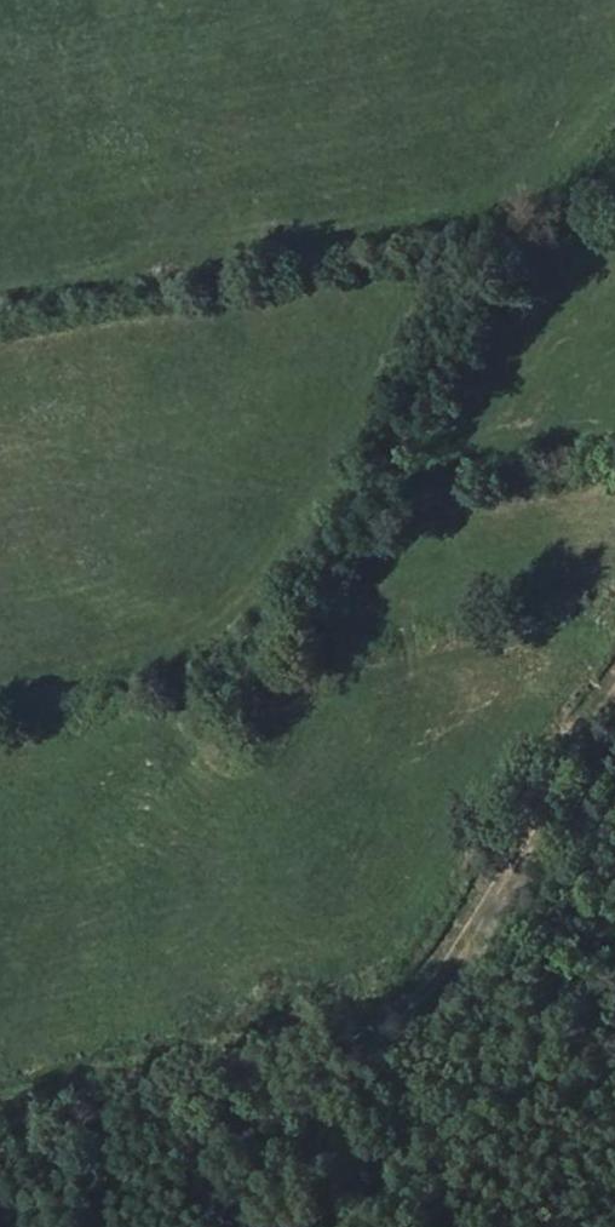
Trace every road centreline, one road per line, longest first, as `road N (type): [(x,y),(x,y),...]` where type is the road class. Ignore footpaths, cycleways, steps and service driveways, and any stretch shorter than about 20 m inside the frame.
road 1 (track): [(614,698),(450,965),(406,1012),(344,1038),(73,1080),(0,1104)]

